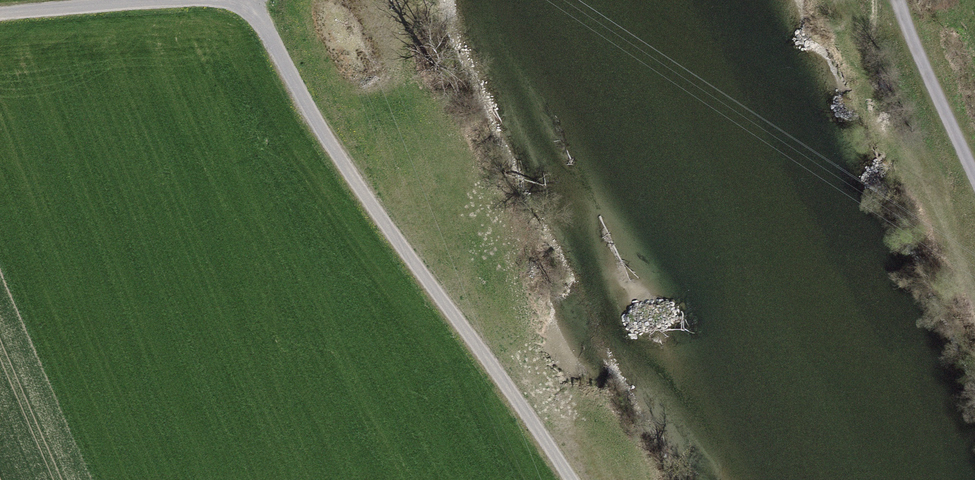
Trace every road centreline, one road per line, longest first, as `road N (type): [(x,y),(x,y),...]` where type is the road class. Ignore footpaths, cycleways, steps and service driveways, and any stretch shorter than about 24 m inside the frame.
road 1 (track): [(246,0),(329,139),(572,479)]
road 2 (track): [(896,0),(974,179)]
road 3 (track): [(150,0),(0,13)]

